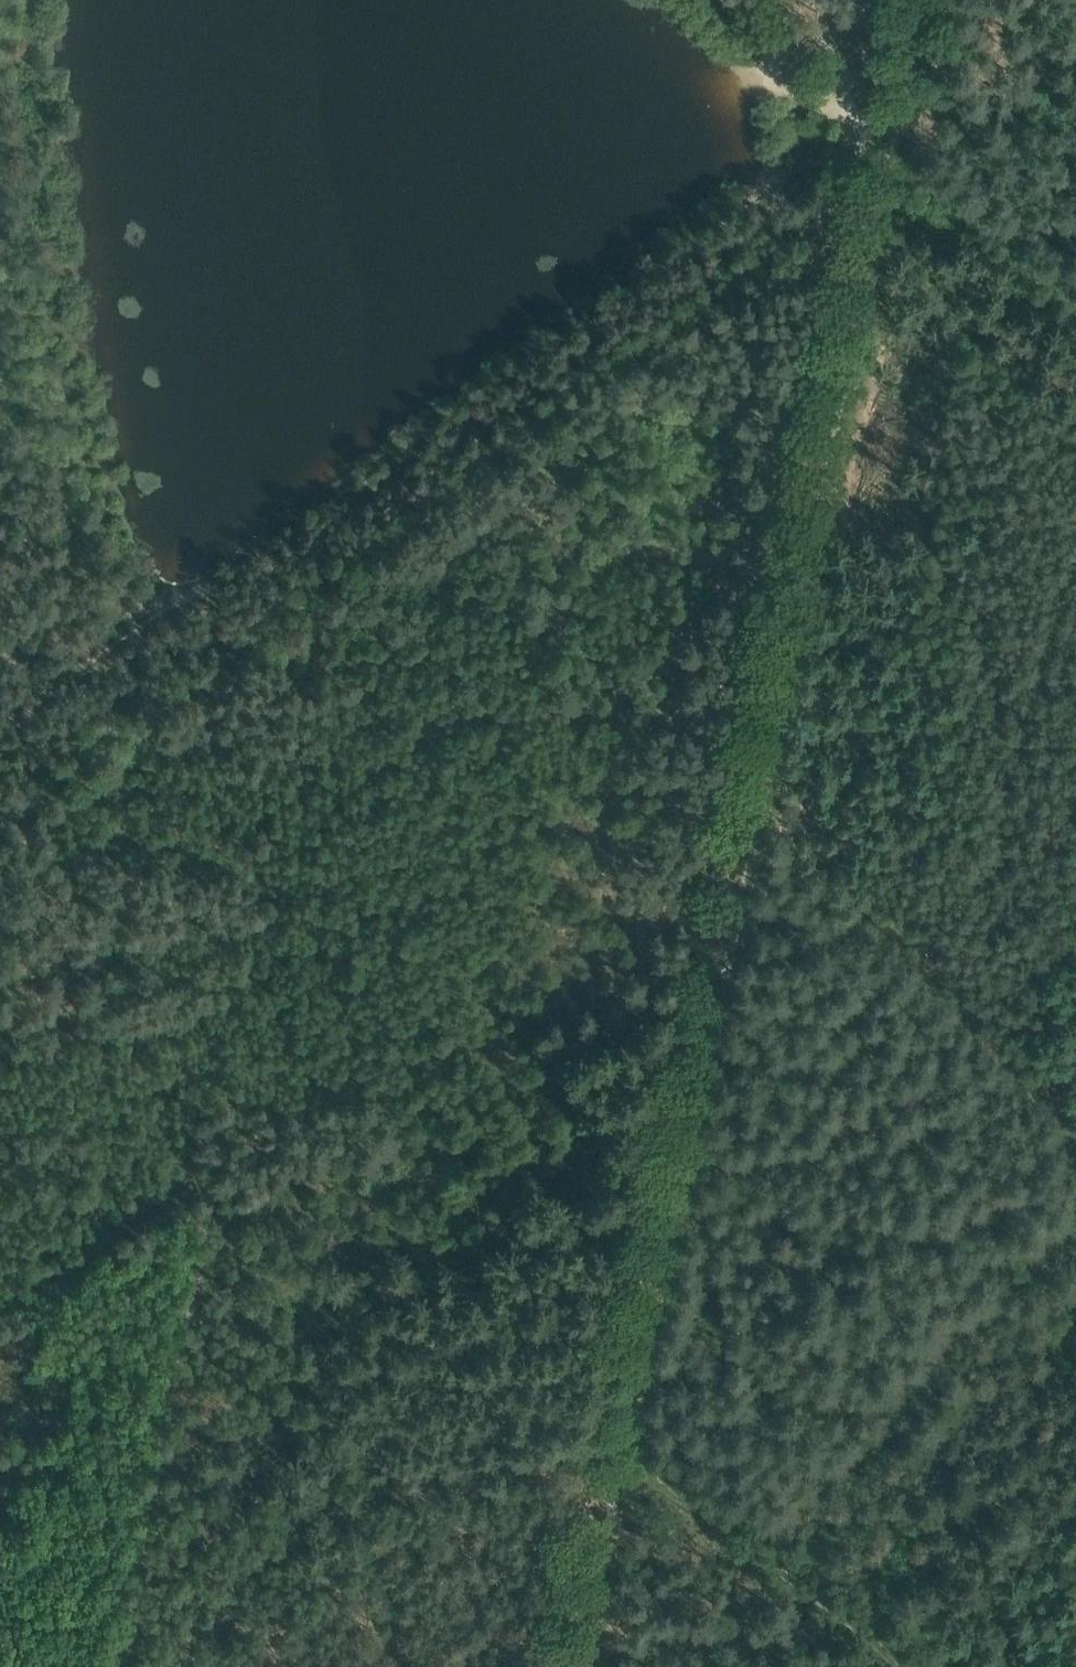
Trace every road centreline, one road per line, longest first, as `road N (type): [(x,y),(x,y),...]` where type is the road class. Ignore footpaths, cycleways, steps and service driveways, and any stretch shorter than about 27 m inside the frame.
road 1 (track): [(582,1666),(926,0)]

